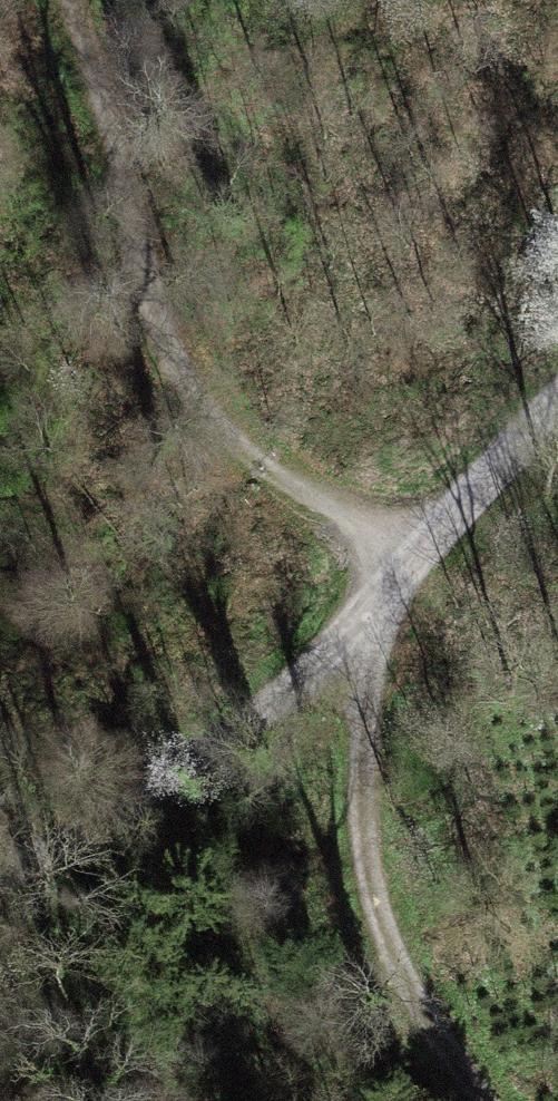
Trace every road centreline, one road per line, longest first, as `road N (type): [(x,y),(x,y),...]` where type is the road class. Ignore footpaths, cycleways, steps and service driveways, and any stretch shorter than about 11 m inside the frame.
road 1 (track): [(63,0),(401,923),(496,1100)]
road 2 (unclassified): [(557,444),(310,664),(148,755),(0,858)]

